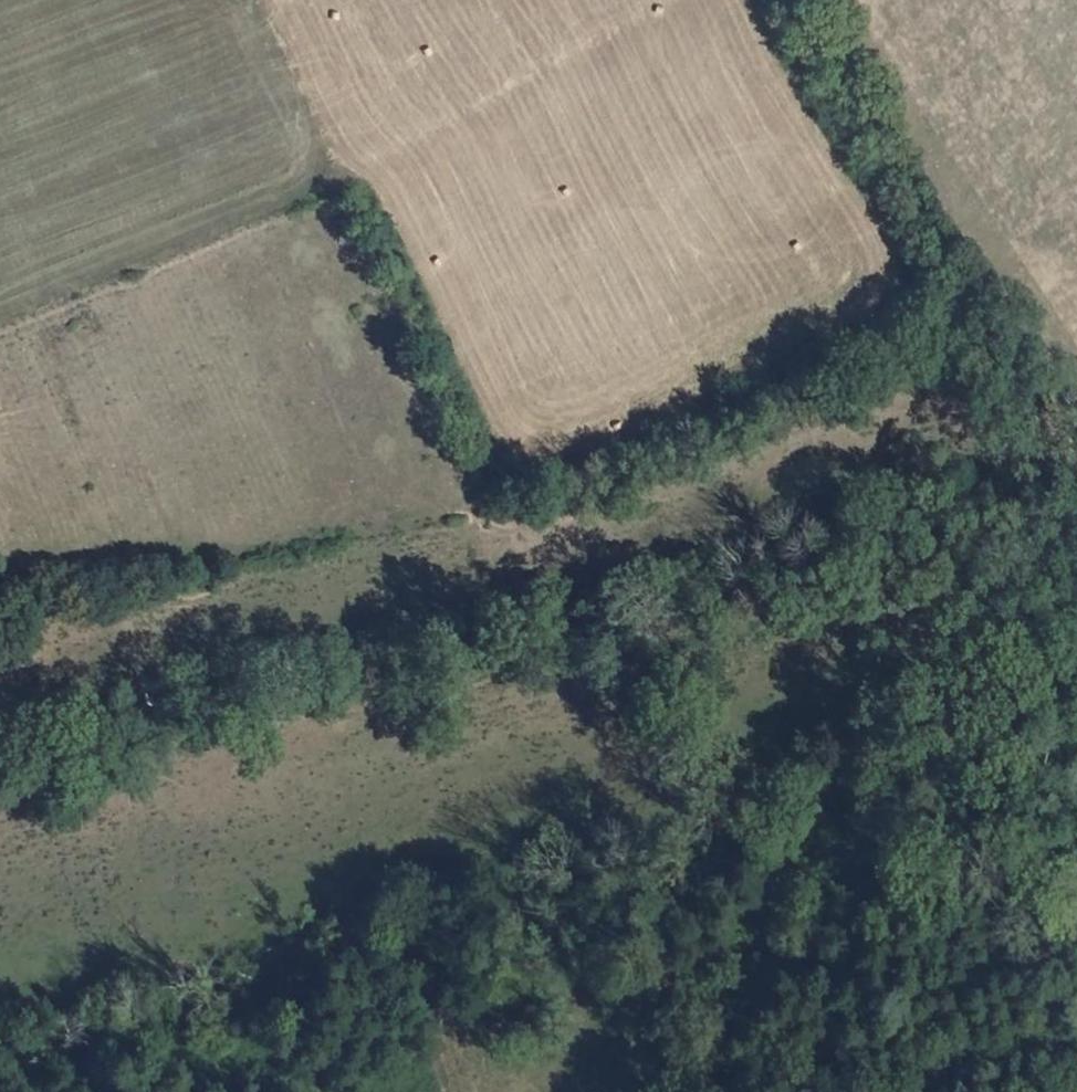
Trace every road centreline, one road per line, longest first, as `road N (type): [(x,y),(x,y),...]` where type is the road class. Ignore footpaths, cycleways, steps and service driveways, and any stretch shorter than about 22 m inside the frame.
road 1 (track): [(1076,742),(838,789),(798,830),(707,1091)]
road 2 (track): [(795,0),(1076,473)]

